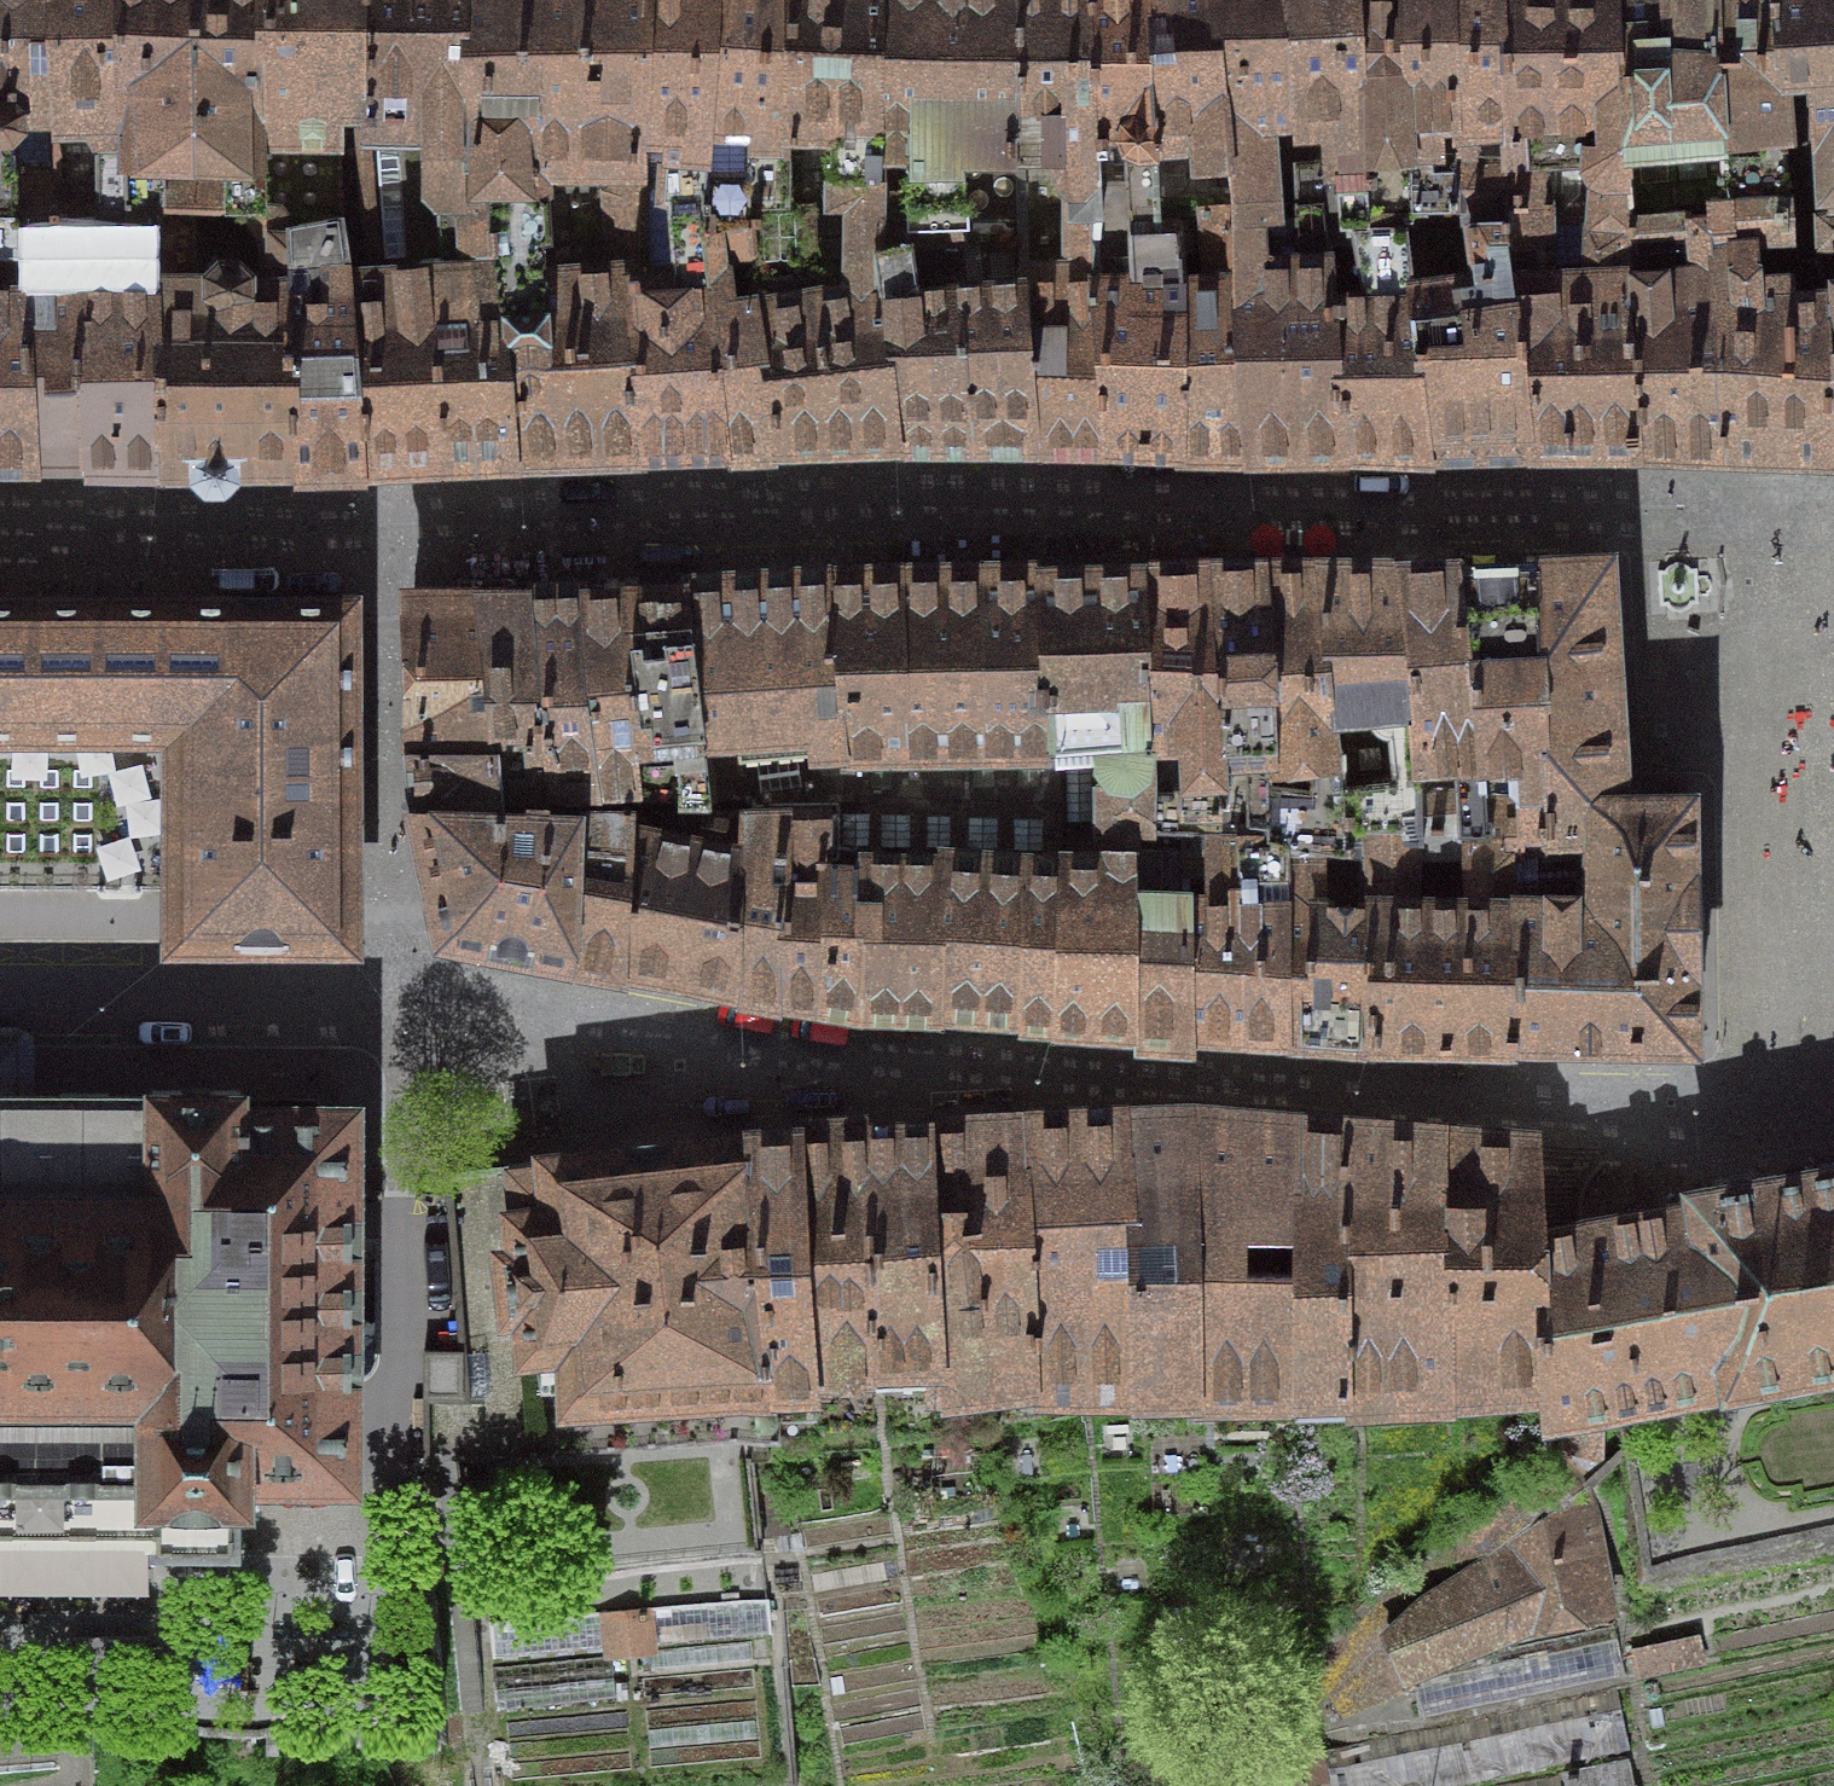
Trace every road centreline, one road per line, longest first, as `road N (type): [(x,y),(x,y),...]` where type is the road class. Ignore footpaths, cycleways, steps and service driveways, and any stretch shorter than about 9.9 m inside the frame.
road 1 (residential): [(379,531),(1622,503),(1831,533)]
road 2 (residential): [(1833,1082),(1696,1103),(837,1063),(676,1043),(407,995)]
road 3 (residential): [(379,531),(385,809),(407,995)]
road 4 (residential): [(407,995),(0,995)]
road 5 (residential): [(0,535),(379,531)]
road 6 (residential): [(1831,533),(1833,653)]

